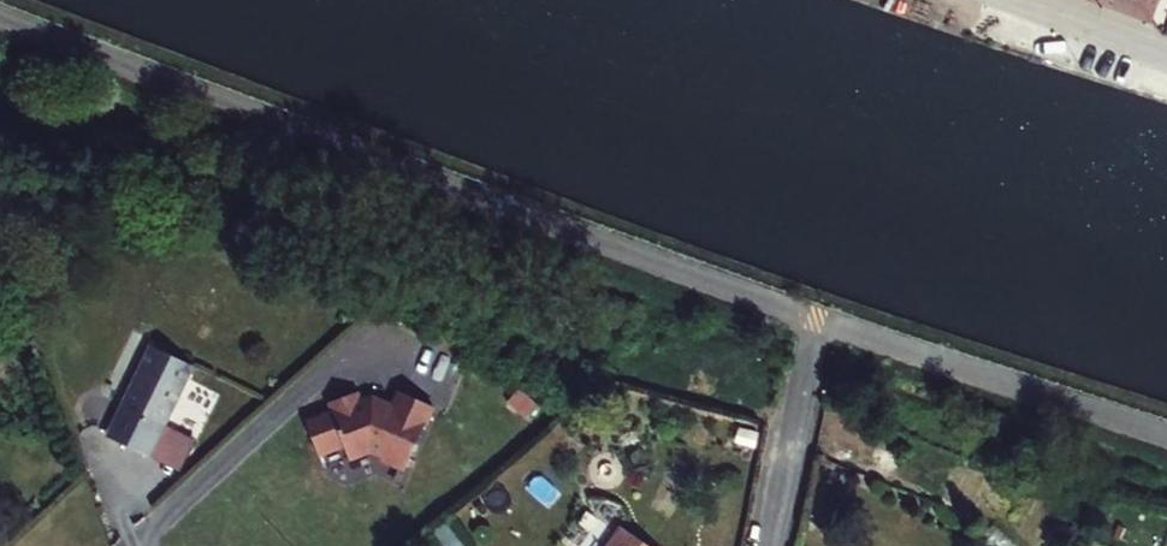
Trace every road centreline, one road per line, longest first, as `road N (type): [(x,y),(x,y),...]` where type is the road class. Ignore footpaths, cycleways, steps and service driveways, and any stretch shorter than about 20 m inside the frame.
road 1 (residential): [(771,545),(814,318)]

